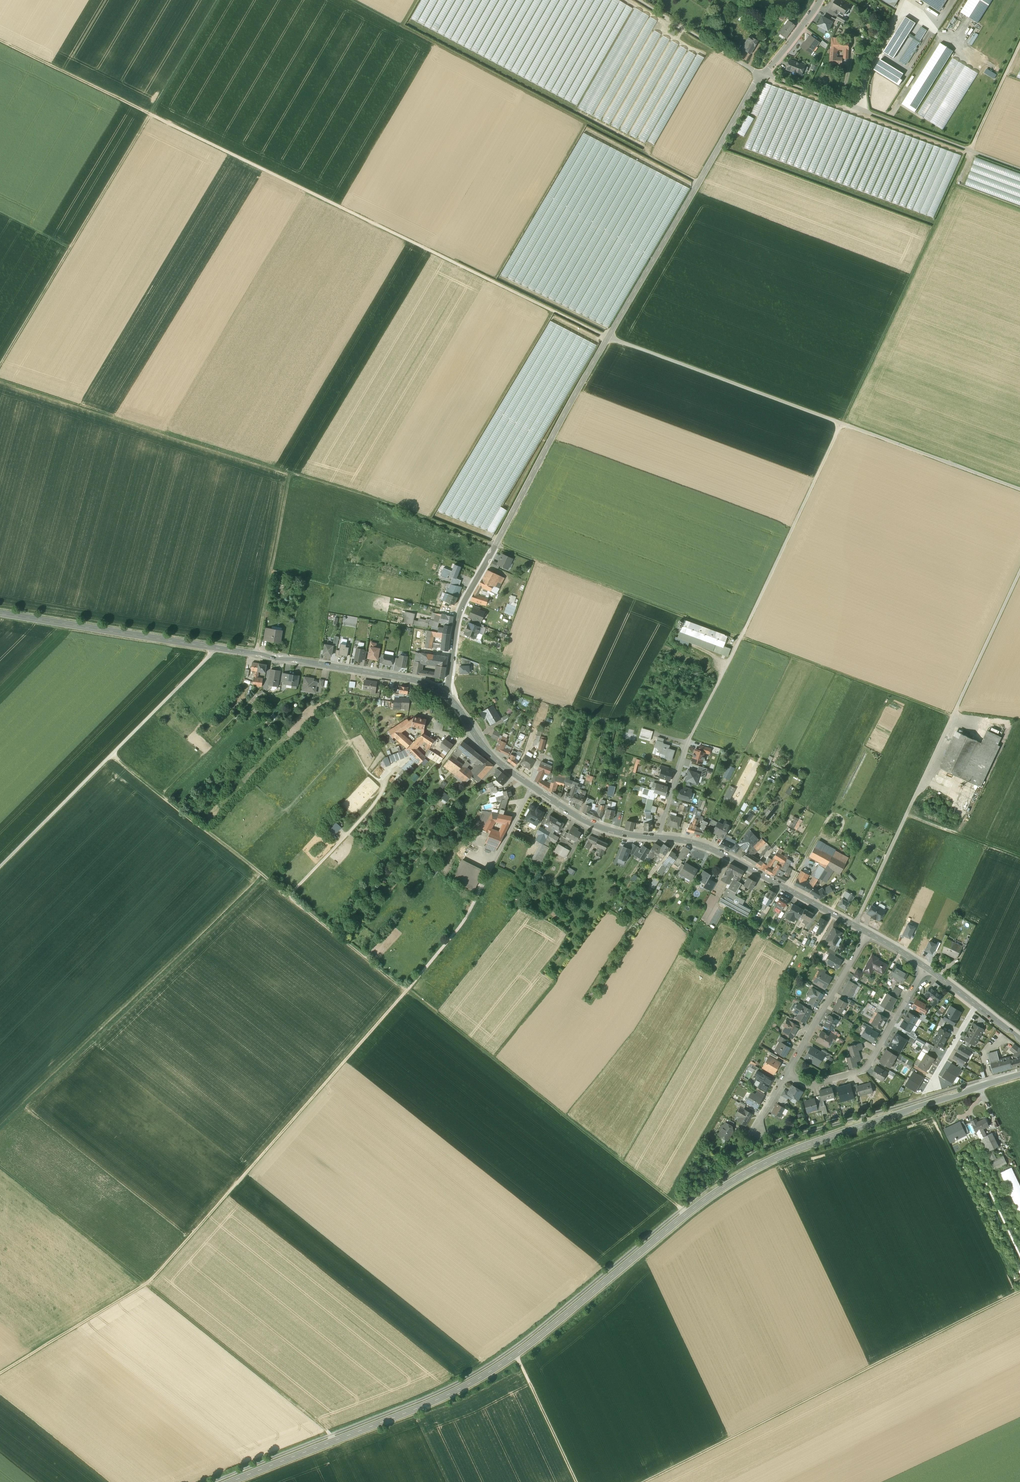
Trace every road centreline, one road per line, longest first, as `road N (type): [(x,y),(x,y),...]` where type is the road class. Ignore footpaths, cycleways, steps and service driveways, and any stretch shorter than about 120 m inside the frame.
road 1 (track): [(953,716),(386,504),(0,382)]
road 2 (secondary): [(231,1481),(478,1379),(688,1212),(769,1161),(1019,1074)]
road 3 (residential): [(445,694),(464,605),(608,338),(755,84),(820,0)]
road 4 (track): [(112,755),(688,1212)]
road 5 (track): [(0,1379),(156,1274),(407,990)]
road 6 (track): [(608,338),(152,117)]
road 7 (tertiary): [(445,694),(406,678),(0,614)]
road 8 (track): [(608,338),(1019,490)]
road 9 (track): [(637,0),(763,75),(1019,169)]
road 10 (track): [(645,1481),(1019,1292)]
road 11 (track): [(698,183),(349,0)]
road 12 (track): [(264,876),(0,1128)]
road 13 (track): [(841,424),(689,740)]
road 14 (track): [(841,424),(970,150)]
road 15 (track): [(0,373),(152,117)]
road 16 (track): [(336,1440),(146,1284)]
road 17 (residential): [(407,990),(464,920),(532,786)]
road 18 (tertiary): [(867,933),(703,846),(658,838)]
road 19 (residential): [(925,967),(865,1069),(810,1085),(787,1074)]
road 20 (track): [(0,1167),(146,1284)]
road 21 (track): [(256,654),(291,473)]
road 22 (track): [(0,43),(152,117)]
road 23 (residential): [(867,933),(787,1074)]
road 24 (track): [(953,716),(1019,572)]
road 25 (track): [(0,866),(112,755)]
road 26 (track): [(289,896),(365,816),(385,777)]
road 27 (track): [(112,755),(213,647)]
road 28 (track): [(576,1481),(515,1354)]
road 29 (tertiary): [(658,838),(595,826),(532,786)]
road 30 (track): [(223,0),(154,118)]
road 31 (tertiary): [(532,786),(496,759),(445,694)]
road 32 (track): [(1019,859),(906,815)]

